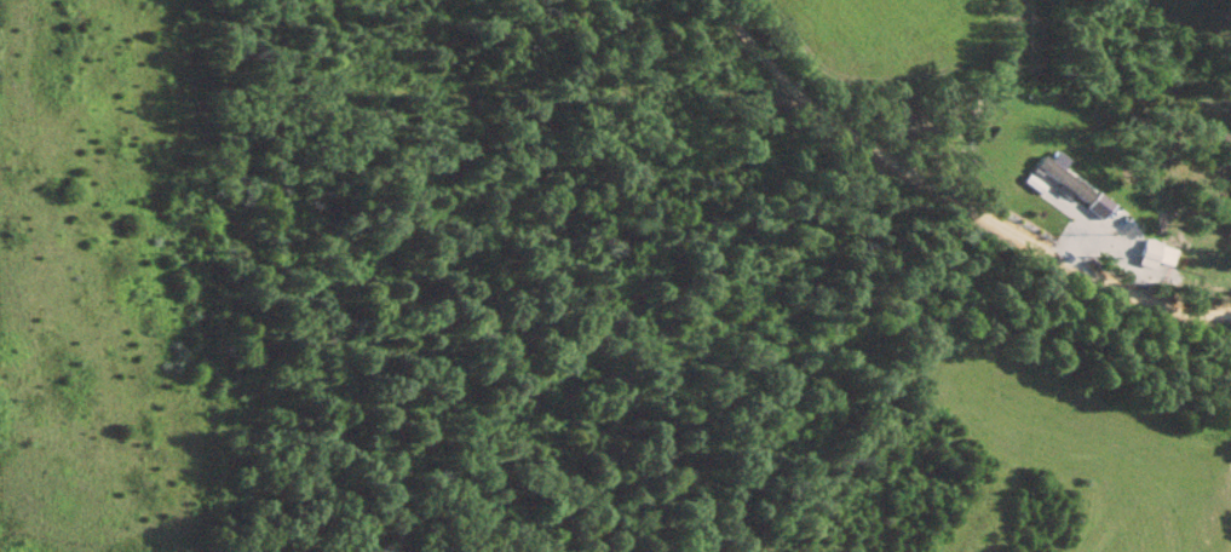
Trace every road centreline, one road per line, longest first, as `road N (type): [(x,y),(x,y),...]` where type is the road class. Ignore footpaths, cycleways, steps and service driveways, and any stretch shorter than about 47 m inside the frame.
road 1 (residential): [(728,0),(852,130),(920,173),(1138,288),(1230,309)]

